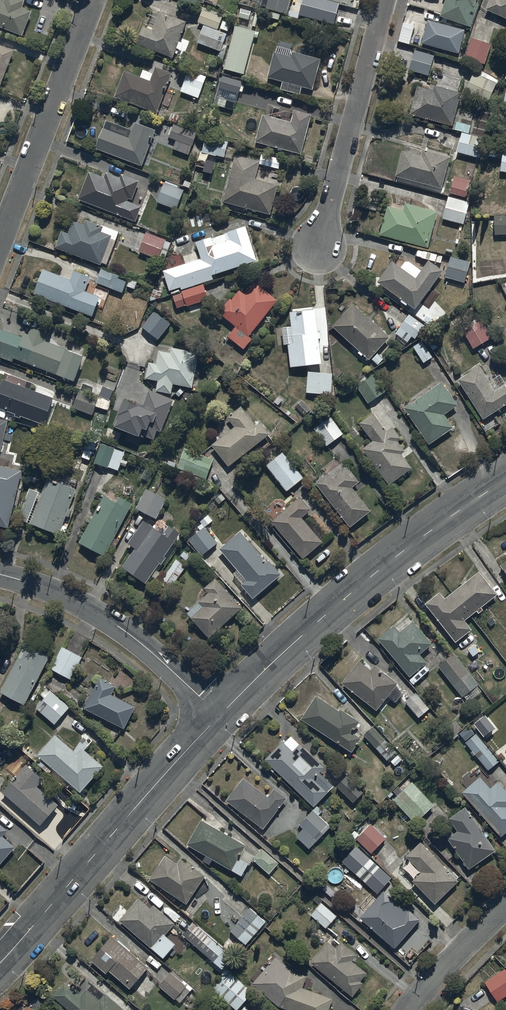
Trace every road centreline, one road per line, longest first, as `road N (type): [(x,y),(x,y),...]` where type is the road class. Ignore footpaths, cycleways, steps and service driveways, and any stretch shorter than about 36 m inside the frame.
road 1 (tertiary): [(219,716),(359,588),(505,480)]
road 2 (tertiary): [(0,970),(219,716)]
road 3 (residential): [(0,247),(94,0)]
road 4 (residential): [(219,716),(123,629),(57,593),(0,576)]
road 5 (residential): [(386,0),(318,248)]
road 6 (residential): [(505,906),(410,1009)]

